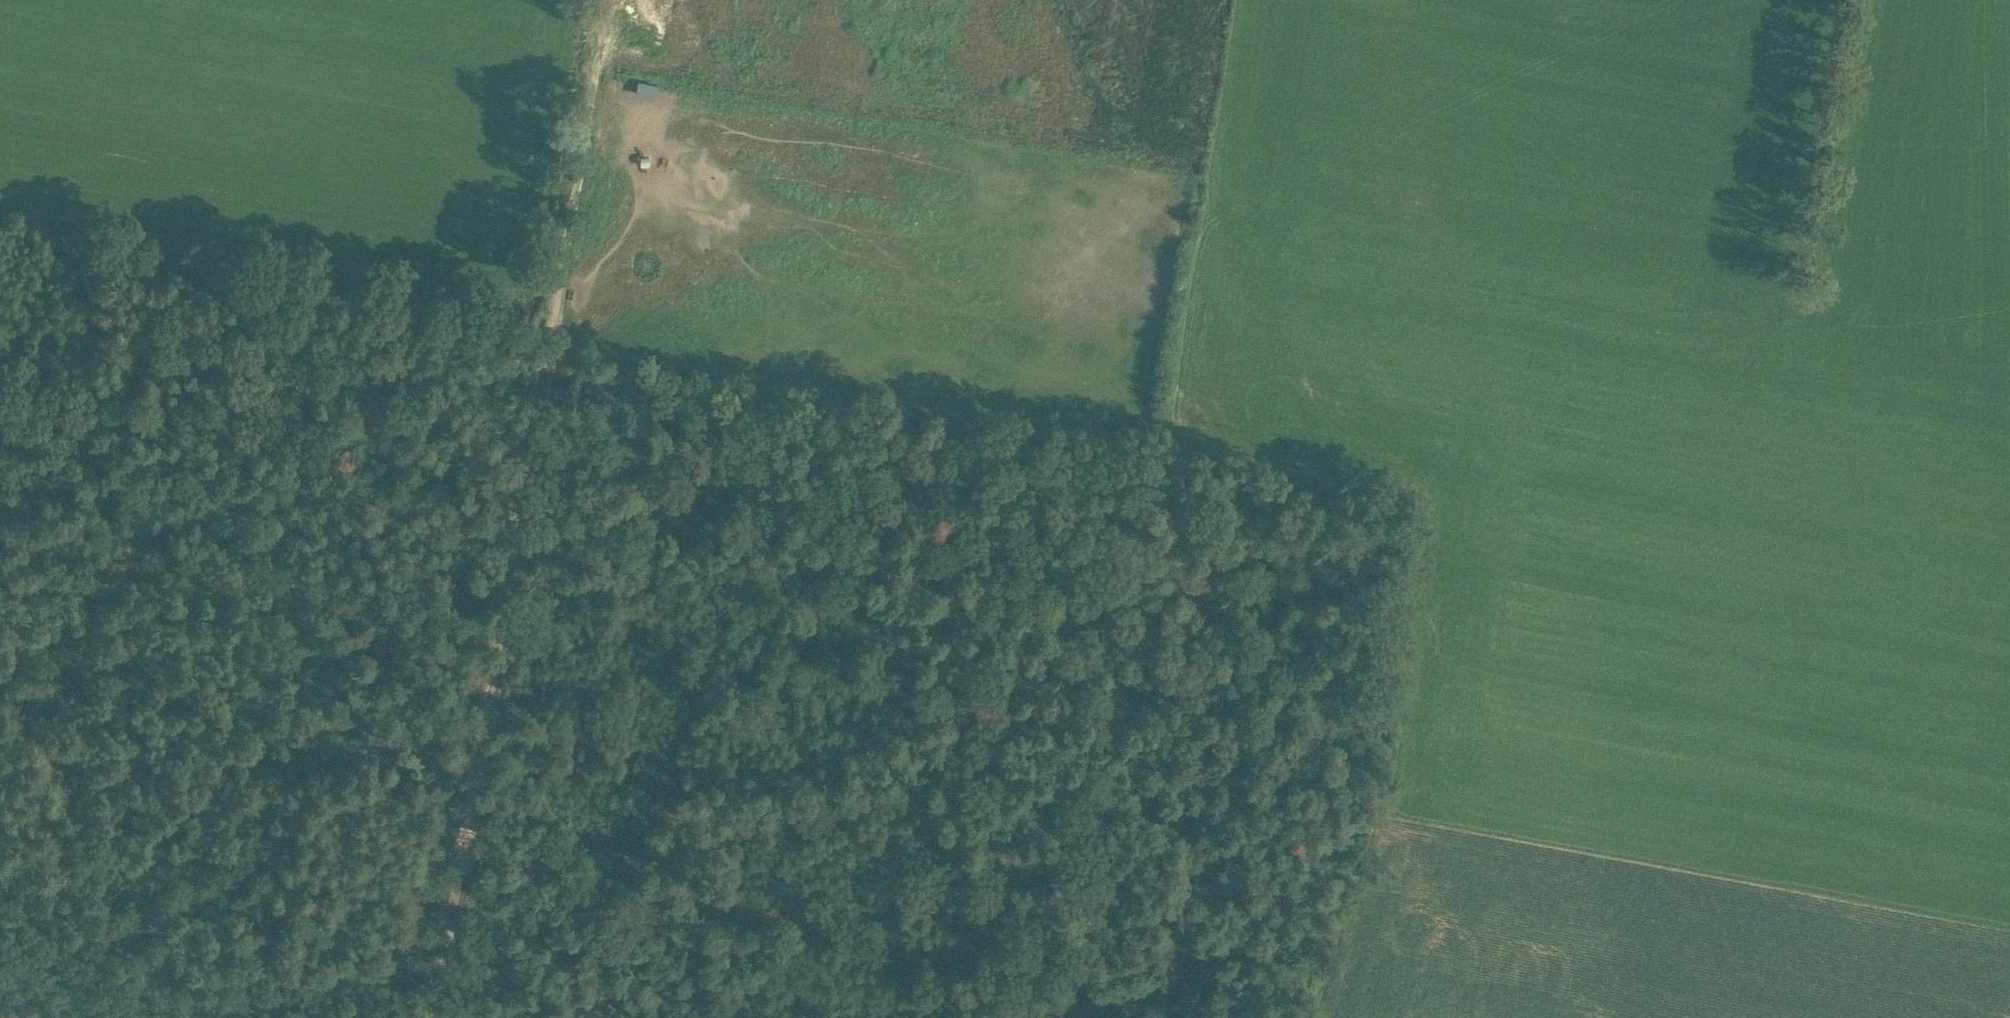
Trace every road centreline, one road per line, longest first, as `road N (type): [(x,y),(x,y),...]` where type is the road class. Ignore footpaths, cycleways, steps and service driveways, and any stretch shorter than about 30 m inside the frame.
road 1 (track): [(443,1017),(611,0)]

